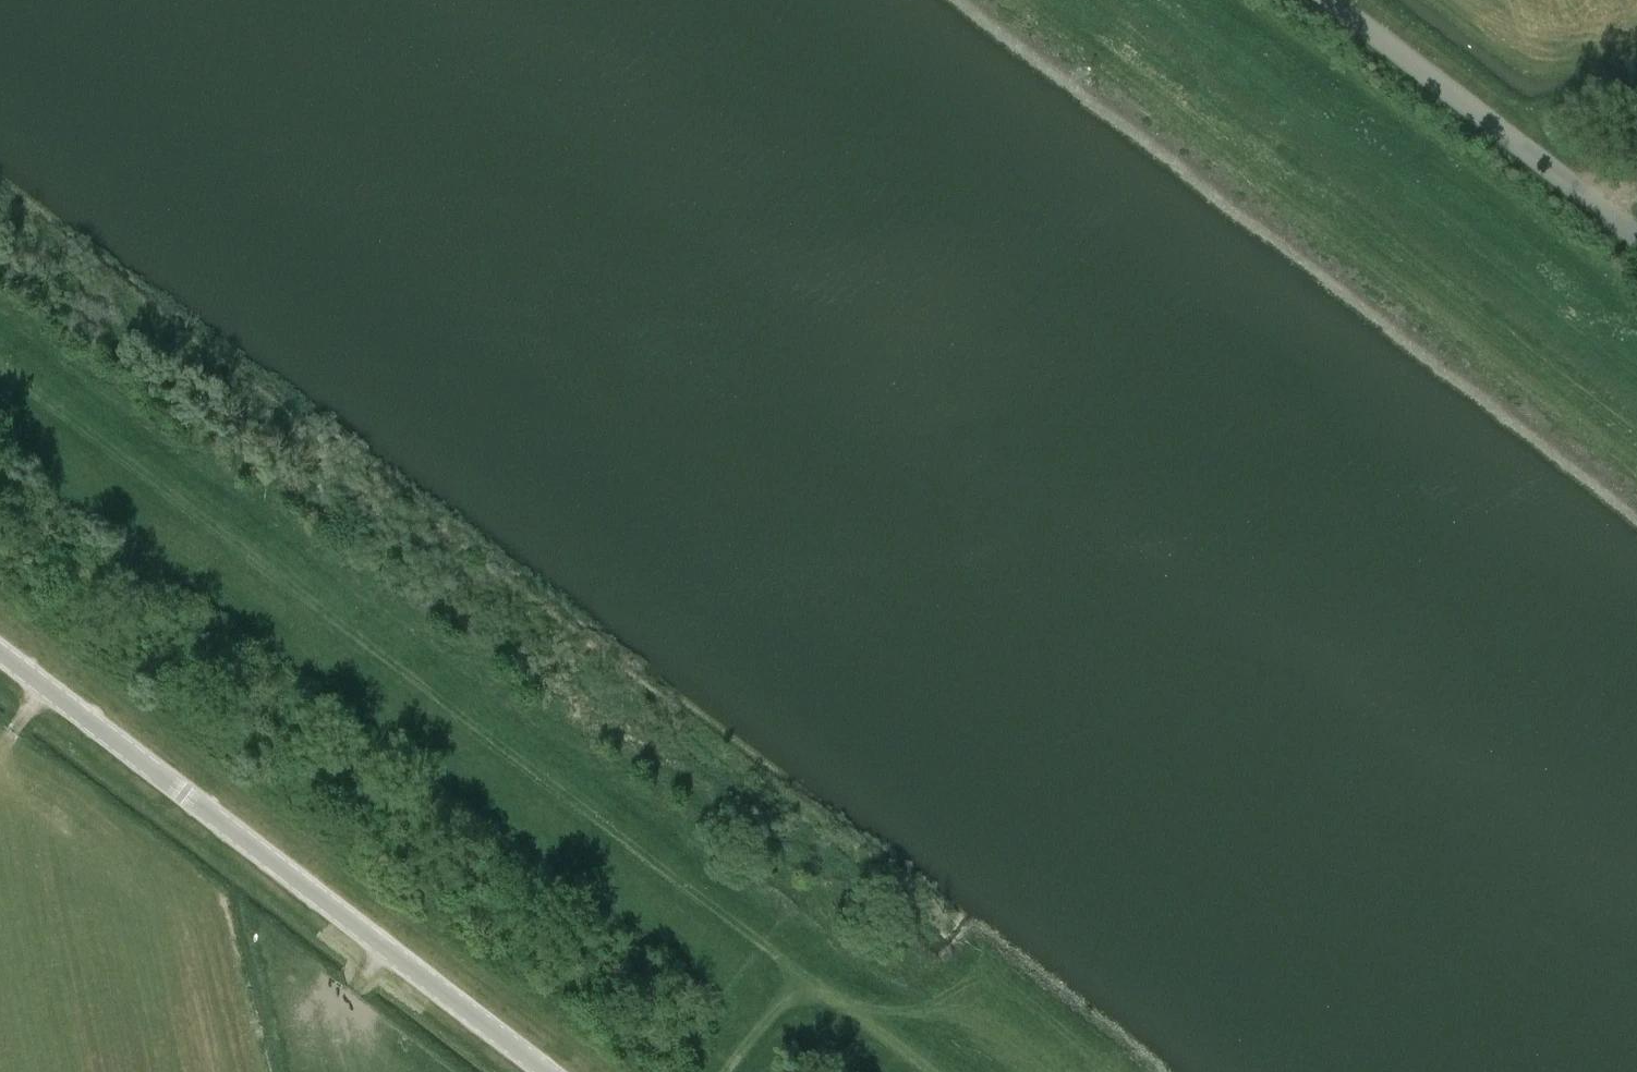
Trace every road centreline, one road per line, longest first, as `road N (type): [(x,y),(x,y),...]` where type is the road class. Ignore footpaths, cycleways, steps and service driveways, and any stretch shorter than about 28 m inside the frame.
road 1 (unclassified): [(551,1071),(0,653)]
road 2 (unclassified): [(1636,243),(1319,0)]

